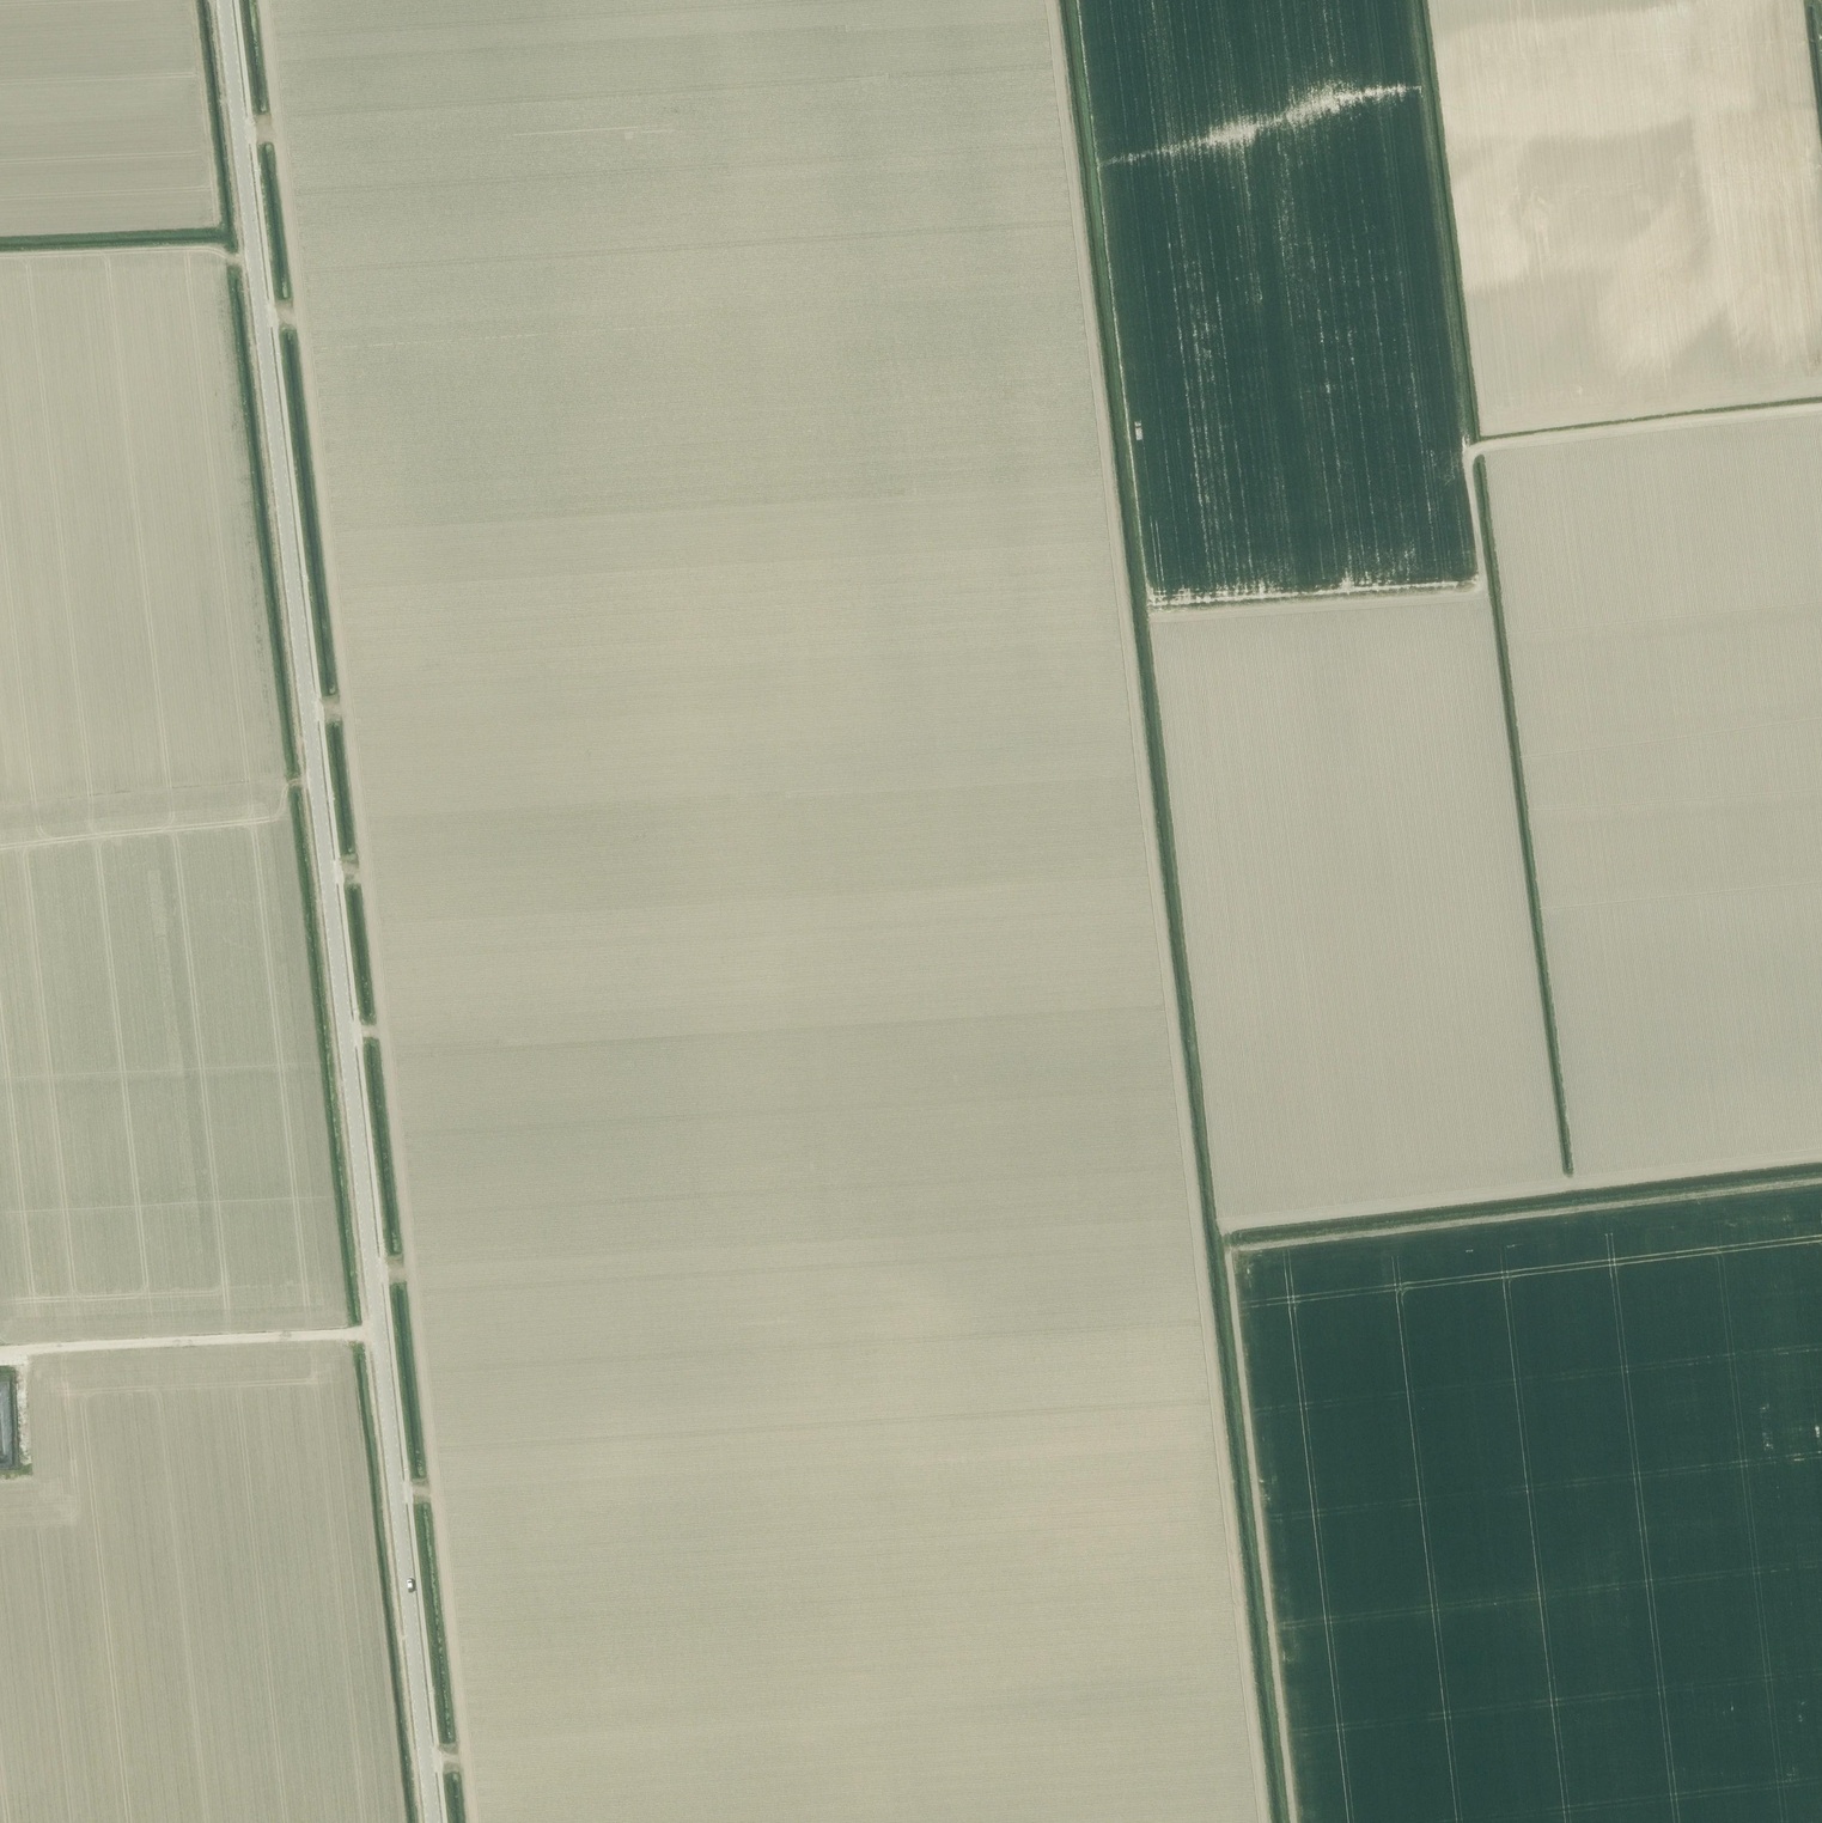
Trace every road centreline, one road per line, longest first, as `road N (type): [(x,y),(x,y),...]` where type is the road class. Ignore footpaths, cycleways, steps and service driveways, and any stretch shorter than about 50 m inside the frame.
road 1 (tertiary): [(433,1822),(223,0)]
road 2 (track): [(1821,407),(1479,448)]

